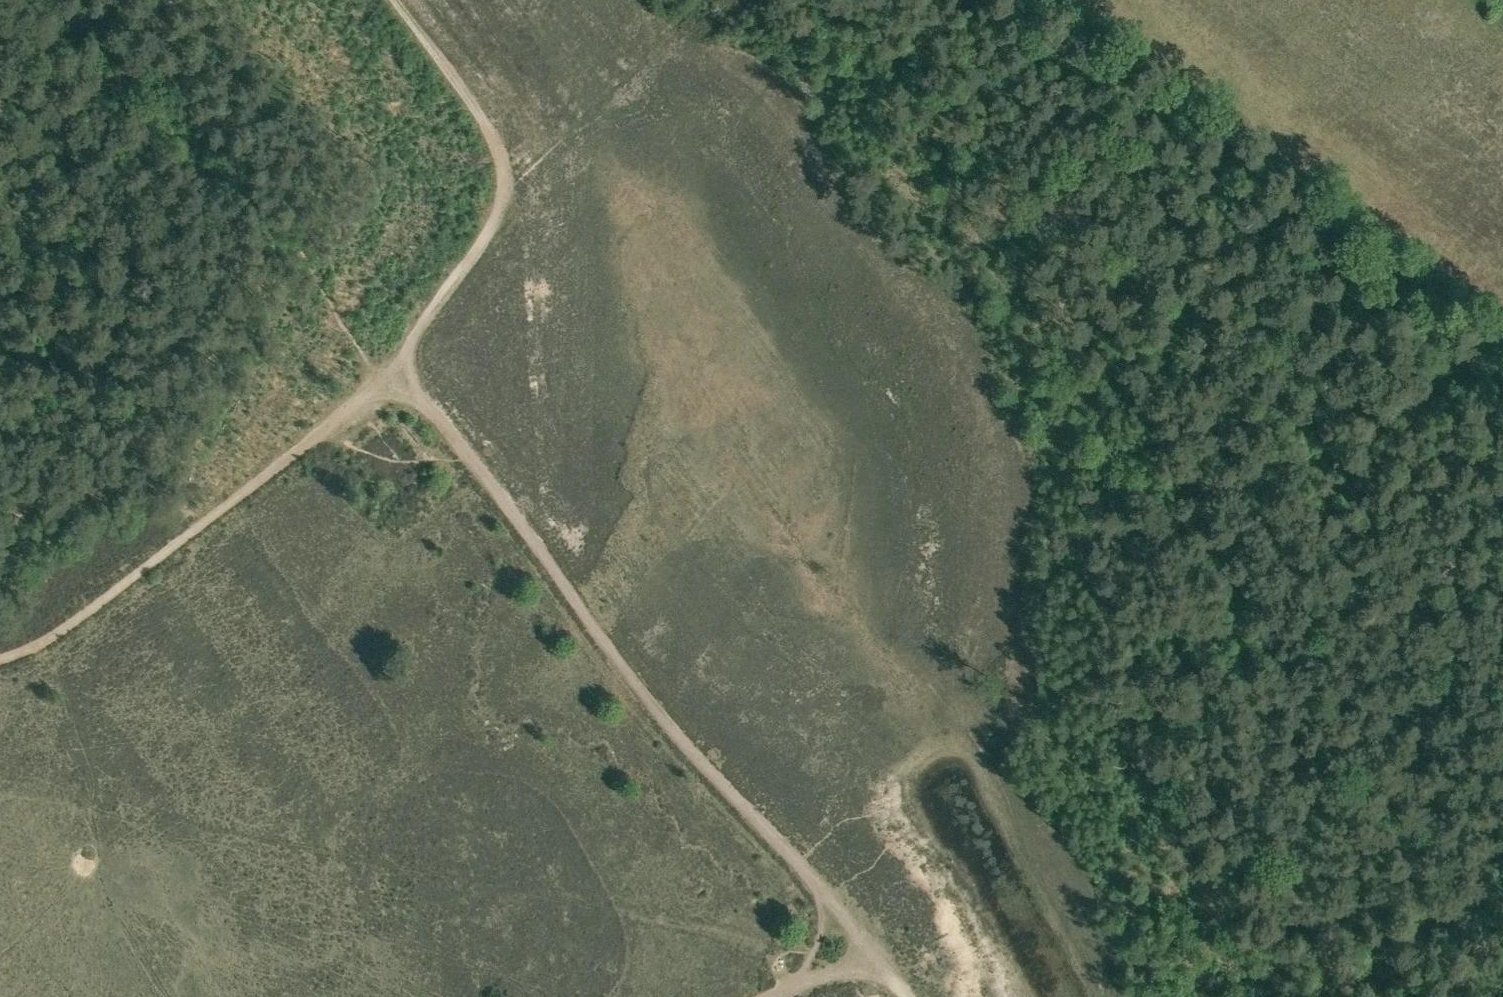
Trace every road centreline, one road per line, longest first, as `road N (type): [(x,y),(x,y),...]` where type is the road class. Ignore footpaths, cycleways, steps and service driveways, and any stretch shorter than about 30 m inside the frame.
road 1 (track): [(871,950),(673,731),(393,366)]
road 2 (track): [(393,366),(133,579),(53,634),(0,658)]
road 3 (track): [(393,366),(494,223),(504,184),(482,122),(389,0)]

